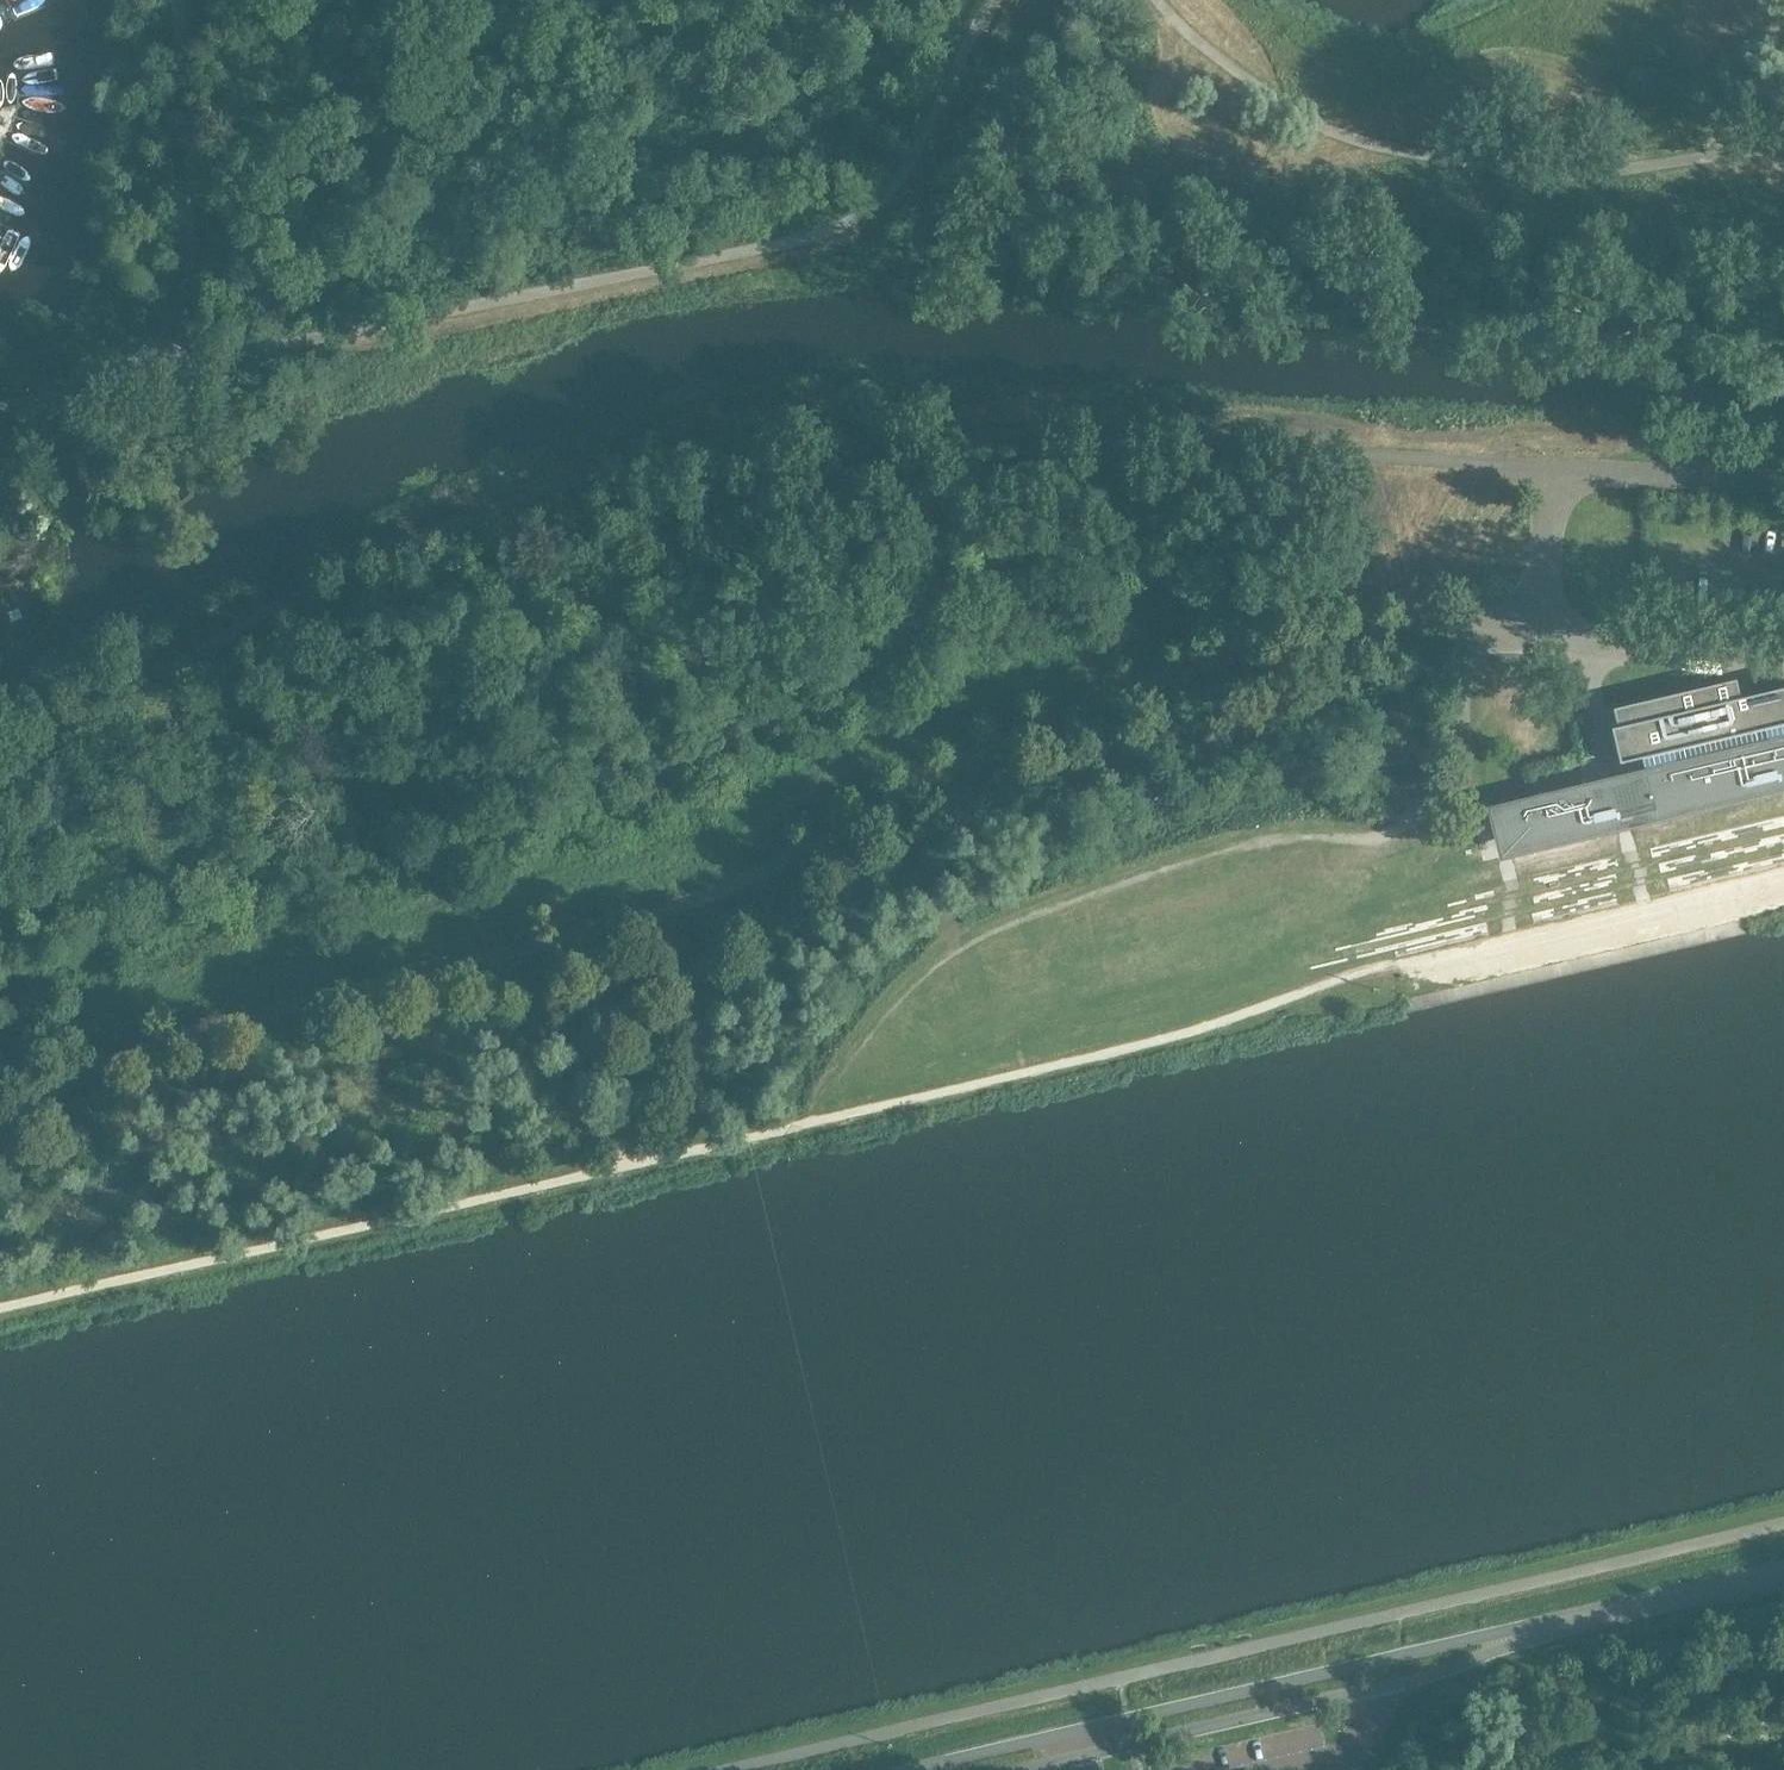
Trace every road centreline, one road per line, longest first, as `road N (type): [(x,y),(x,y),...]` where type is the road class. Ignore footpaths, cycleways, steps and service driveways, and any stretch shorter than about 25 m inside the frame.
road 1 (tertiary): [(1529,1628),(922,1767)]
road 2 (tertiary): [(1020,1769),(1427,1675),(1529,1628)]
road 3 (tertiary): [(1529,1628),(1783,1571)]

